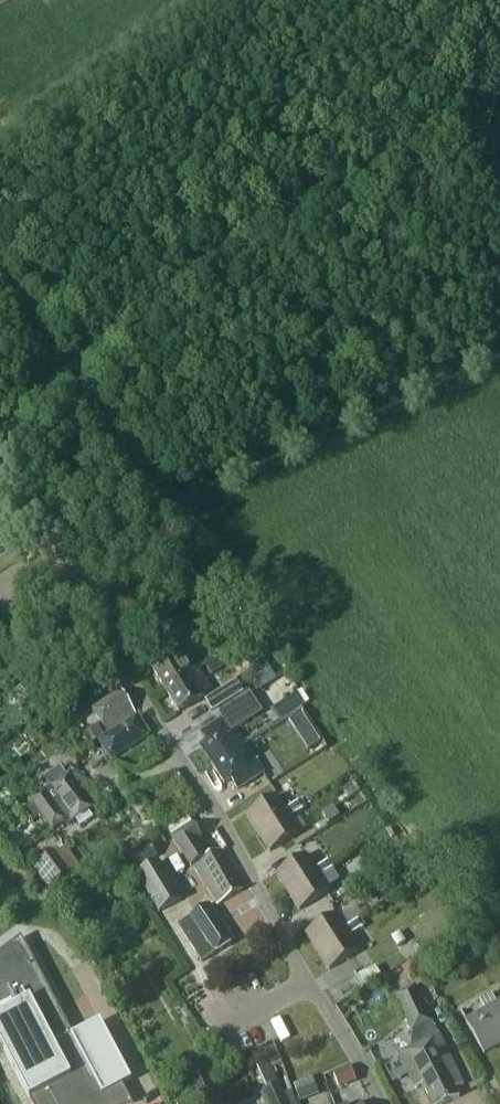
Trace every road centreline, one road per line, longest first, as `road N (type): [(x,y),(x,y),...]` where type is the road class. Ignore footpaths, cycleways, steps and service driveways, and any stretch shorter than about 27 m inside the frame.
road 1 (residential): [(379,1103),(78,580),(47,570),(0,584)]

